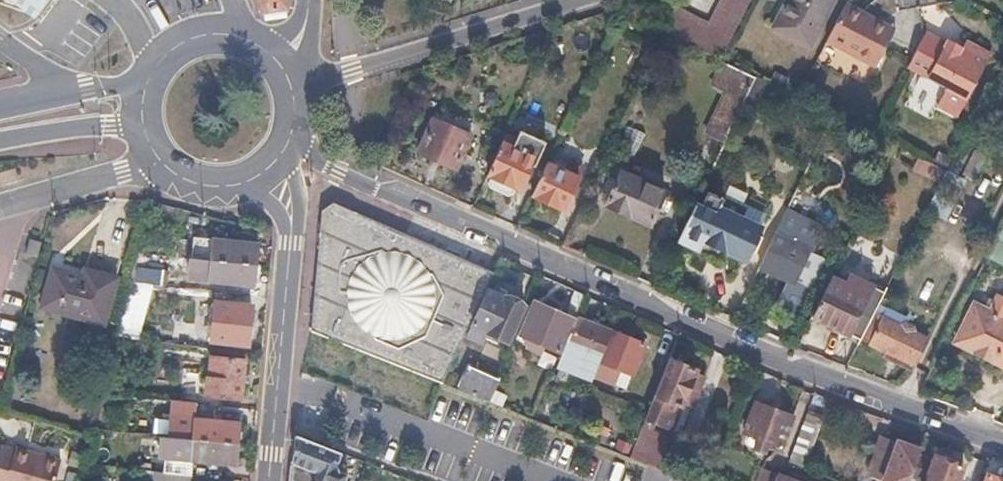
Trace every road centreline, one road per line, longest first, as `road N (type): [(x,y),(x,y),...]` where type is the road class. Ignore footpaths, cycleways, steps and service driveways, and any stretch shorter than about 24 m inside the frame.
road 1 (residential): [(1002,444),(781,359),(291,138)]
road 2 (tertiary): [(292,84),(581,0)]
road 3 (residential): [(290,242),(270,480)]
road 4 (residential): [(0,205),(160,160)]
road 5 (tertiary): [(0,141),(109,125),(144,131)]

